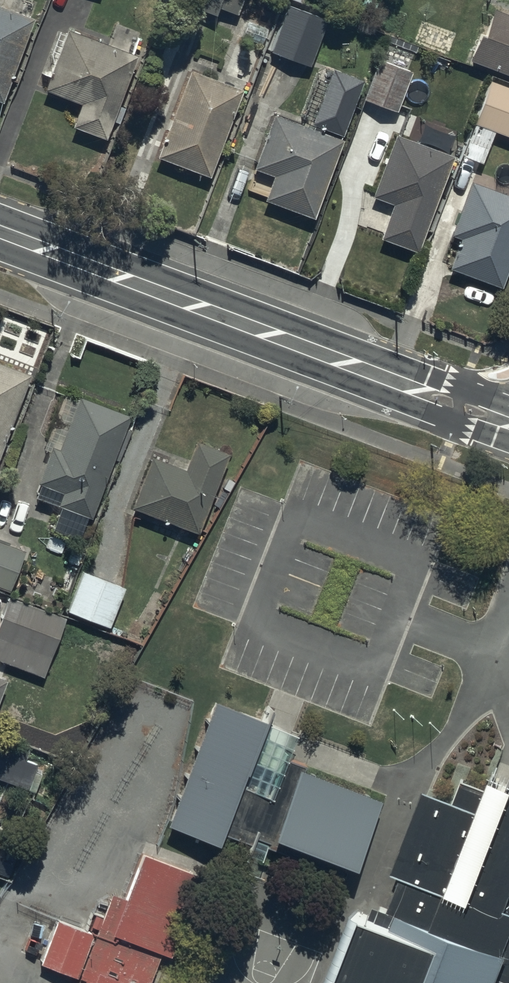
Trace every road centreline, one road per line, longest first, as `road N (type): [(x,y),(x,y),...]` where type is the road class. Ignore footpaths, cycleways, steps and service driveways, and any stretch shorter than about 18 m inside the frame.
road 1 (tertiary): [(0,231),(508,422)]

